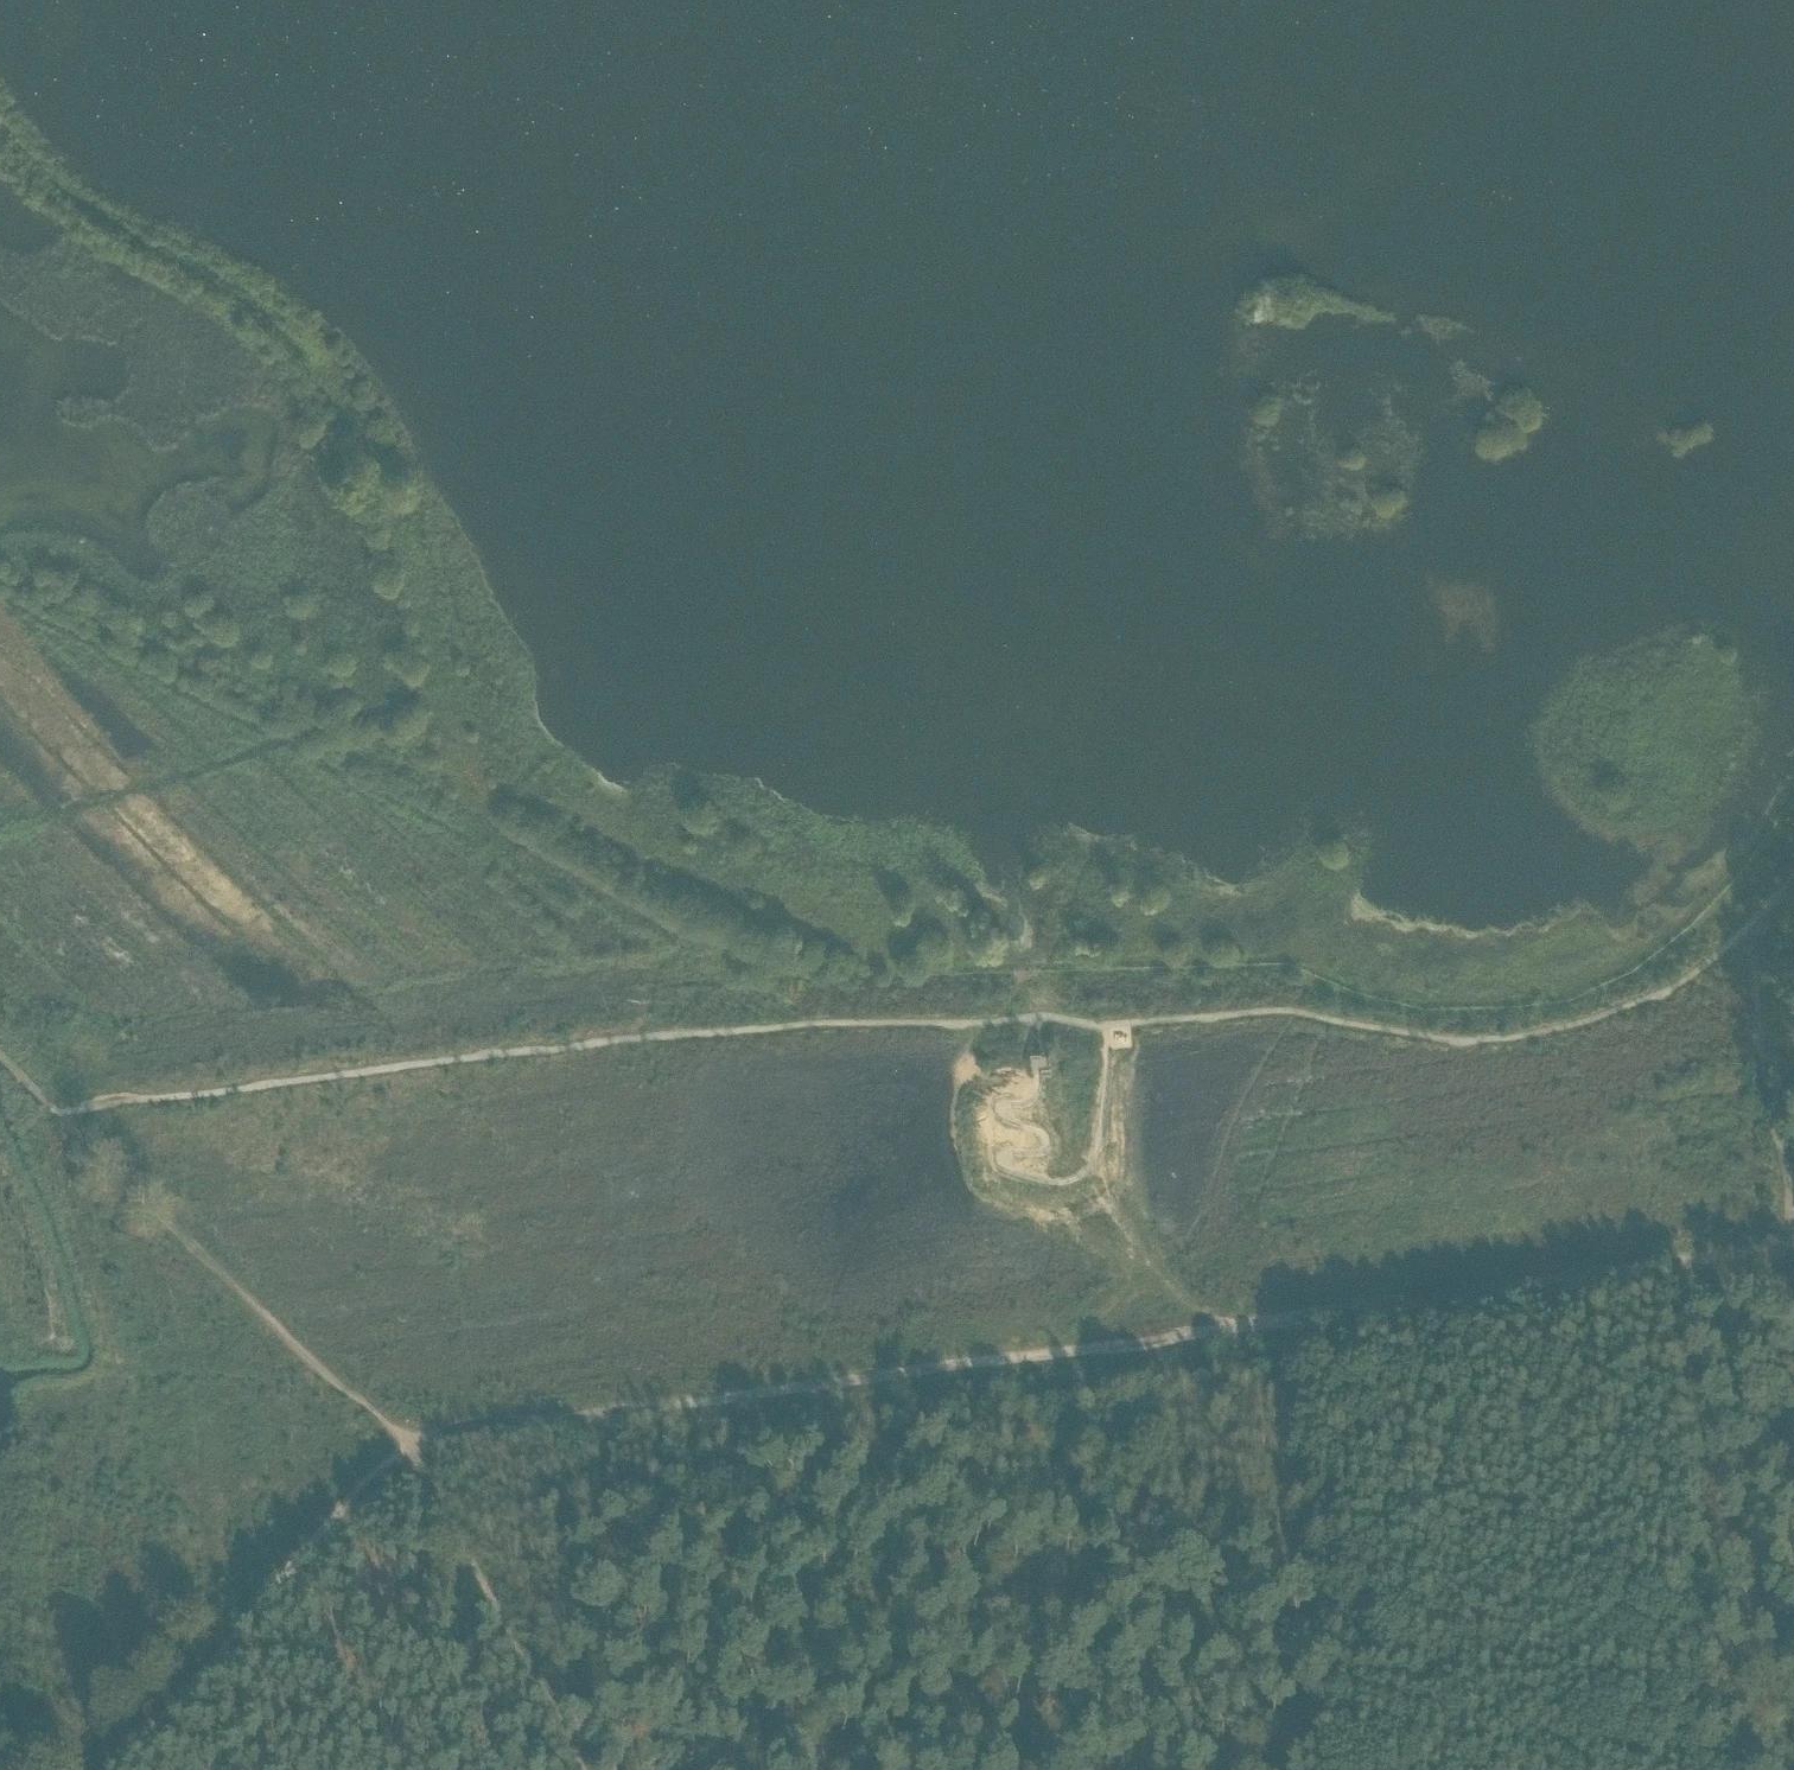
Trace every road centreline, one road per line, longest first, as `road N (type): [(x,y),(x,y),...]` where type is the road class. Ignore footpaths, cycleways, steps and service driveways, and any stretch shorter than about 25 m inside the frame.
road 1 (track): [(399,1457),(1793,1246)]
road 2 (track): [(0,1056),(47,1102),(650,1028),(1041,1019)]
road 3 (track): [(47,1102),(399,1457)]
road 4 (track): [(399,1457),(567,1769)]
road 5 (track): [(1793,1223),(1744,933)]
road 6 (track): [(1041,1019),(1294,1016)]

